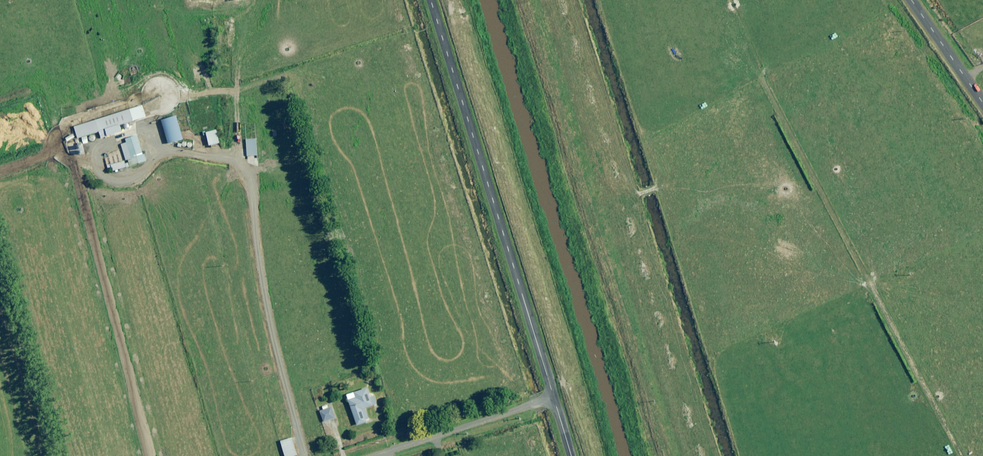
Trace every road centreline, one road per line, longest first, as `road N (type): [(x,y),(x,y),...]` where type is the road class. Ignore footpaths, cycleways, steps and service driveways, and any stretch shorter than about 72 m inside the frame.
road 1 (unclassified): [(433,0),(553,395)]
road 2 (unclassified): [(358,455),(553,395)]
road 3 (unclassified): [(982,103),(911,0)]

